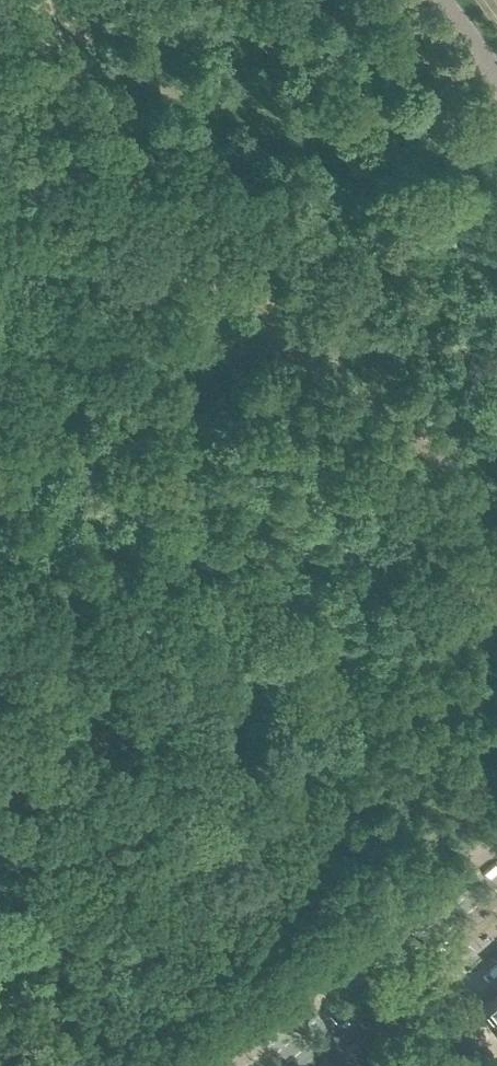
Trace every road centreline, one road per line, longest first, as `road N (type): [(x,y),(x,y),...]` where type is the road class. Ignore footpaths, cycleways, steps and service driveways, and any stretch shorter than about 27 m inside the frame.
road 1 (residential): [(276,1065),(496,883)]

